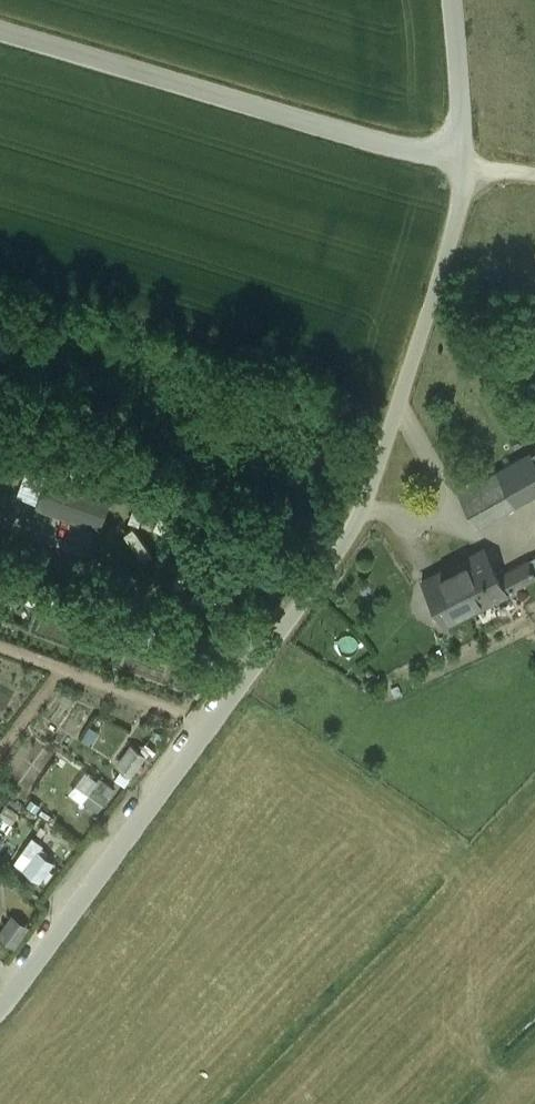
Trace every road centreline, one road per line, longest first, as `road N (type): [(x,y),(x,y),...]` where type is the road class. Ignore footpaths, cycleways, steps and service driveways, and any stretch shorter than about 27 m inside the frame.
road 1 (unclassified): [(464,160),(442,265),(355,527),(0,1010)]
road 2 (unclassified): [(464,160),(0,32)]
road 3 (unclassified): [(452,0),(464,160)]

